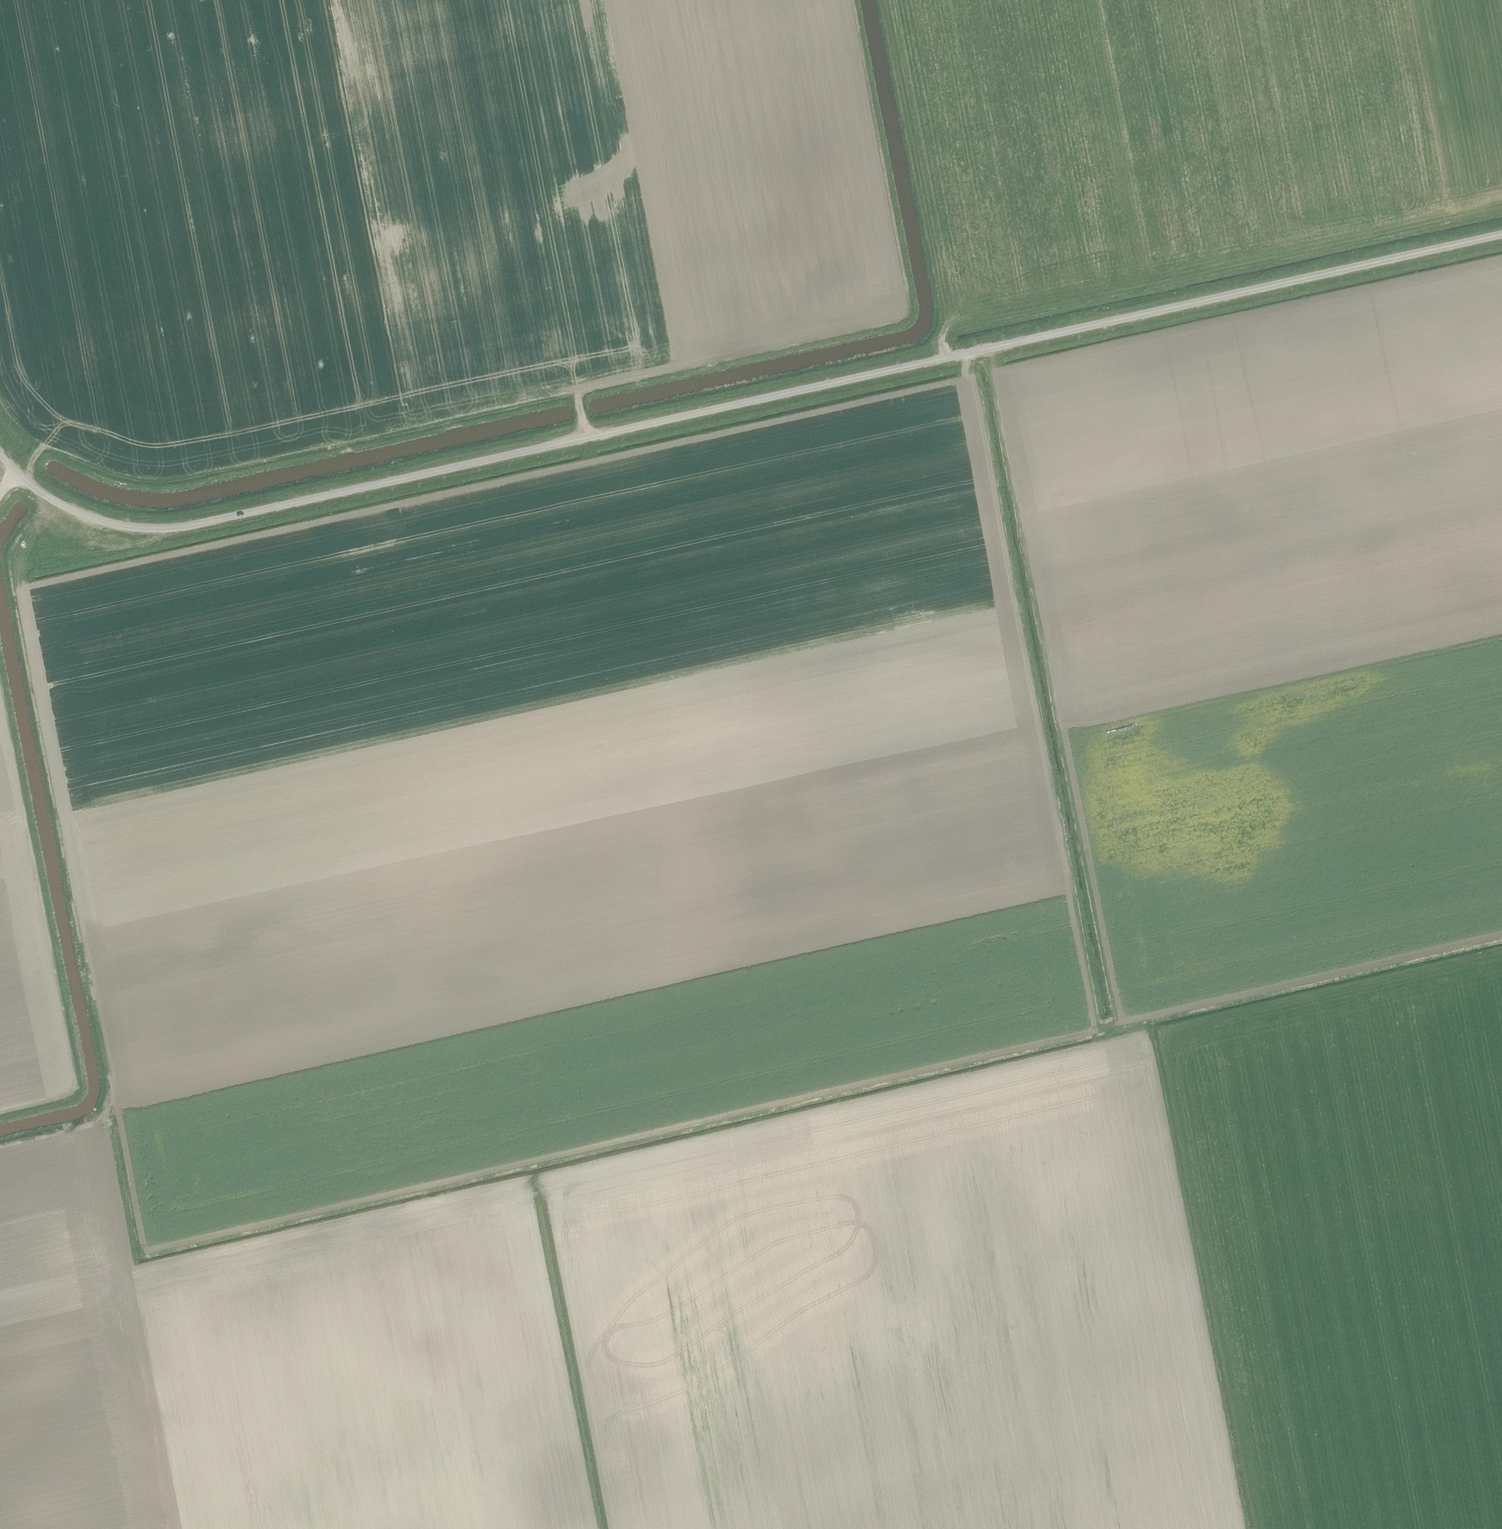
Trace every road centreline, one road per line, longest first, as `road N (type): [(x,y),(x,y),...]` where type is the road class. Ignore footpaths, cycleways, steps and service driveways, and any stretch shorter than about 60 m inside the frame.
road 1 (unclassified): [(1501,231),(181,528),(93,521),(35,490),(0,455)]

